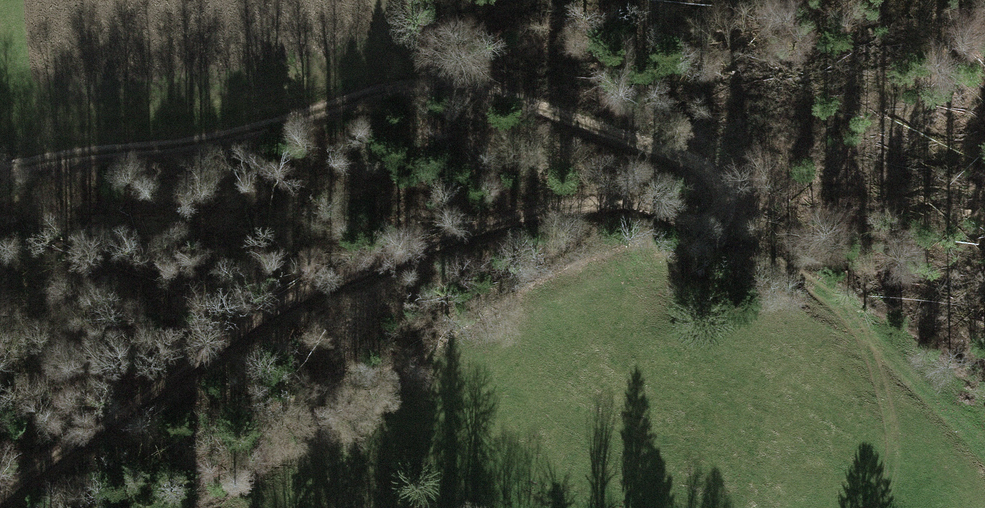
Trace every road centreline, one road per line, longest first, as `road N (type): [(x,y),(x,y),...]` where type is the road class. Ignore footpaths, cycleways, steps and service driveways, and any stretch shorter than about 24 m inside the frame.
road 1 (track): [(722,186),(723,211),(712,223),(638,204),(592,202),(530,212),(374,260),(163,369),(0,497)]
road 2 (track): [(722,186),(681,156),(452,82),(393,87),(185,143),(0,172)]
road 3 (track): [(718,220),(847,308),(984,450)]

